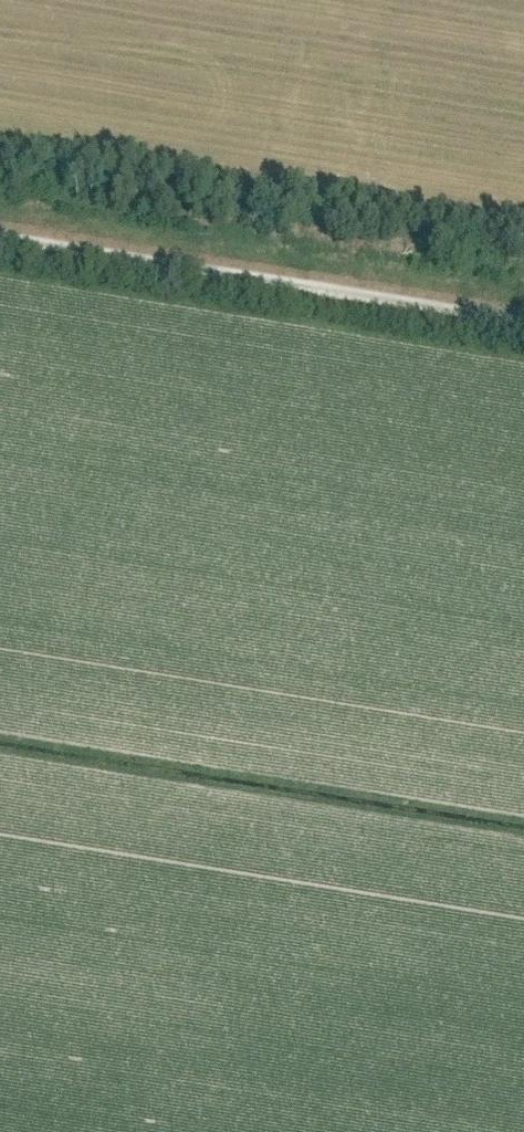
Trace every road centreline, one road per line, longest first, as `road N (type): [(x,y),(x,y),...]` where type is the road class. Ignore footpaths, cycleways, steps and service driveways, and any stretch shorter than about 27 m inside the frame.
road 1 (track): [(0,231),(523,316)]

